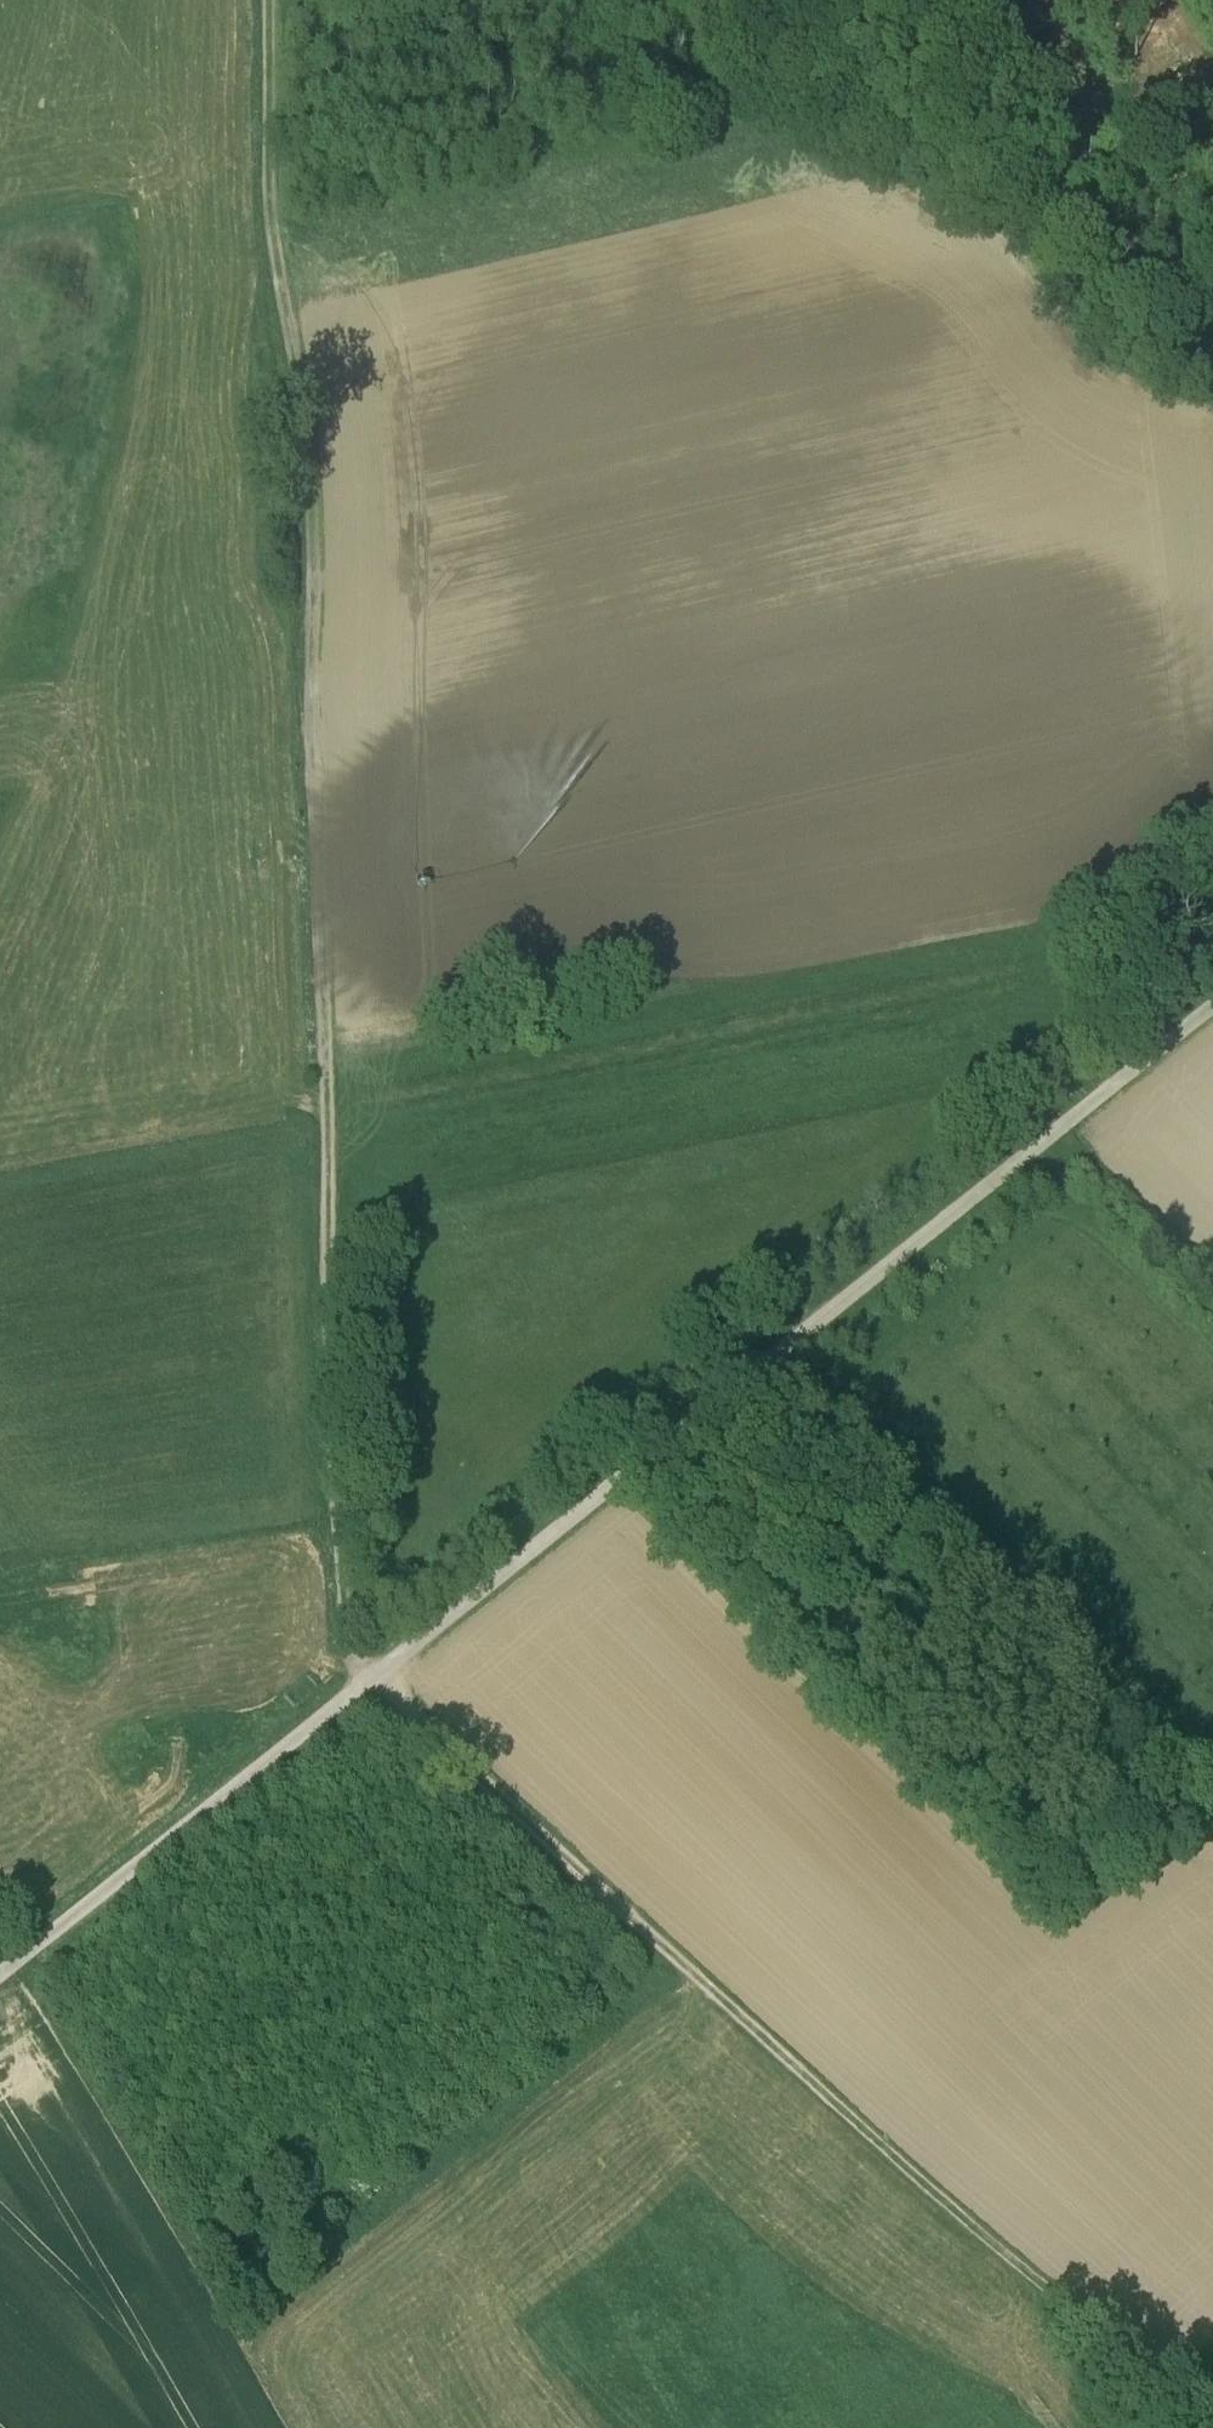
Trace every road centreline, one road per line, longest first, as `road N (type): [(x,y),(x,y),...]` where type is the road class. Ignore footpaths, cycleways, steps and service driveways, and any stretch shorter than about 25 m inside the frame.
road 1 (track): [(280,0),(272,252),(316,358),(328,539),(316,658),(327,1261),(352,1648),(370,1678)]
road 2 (unclassified): [(1212,999),(618,1474),(0,1983)]
road 3 (track): [(1184,2427),(370,1678)]

